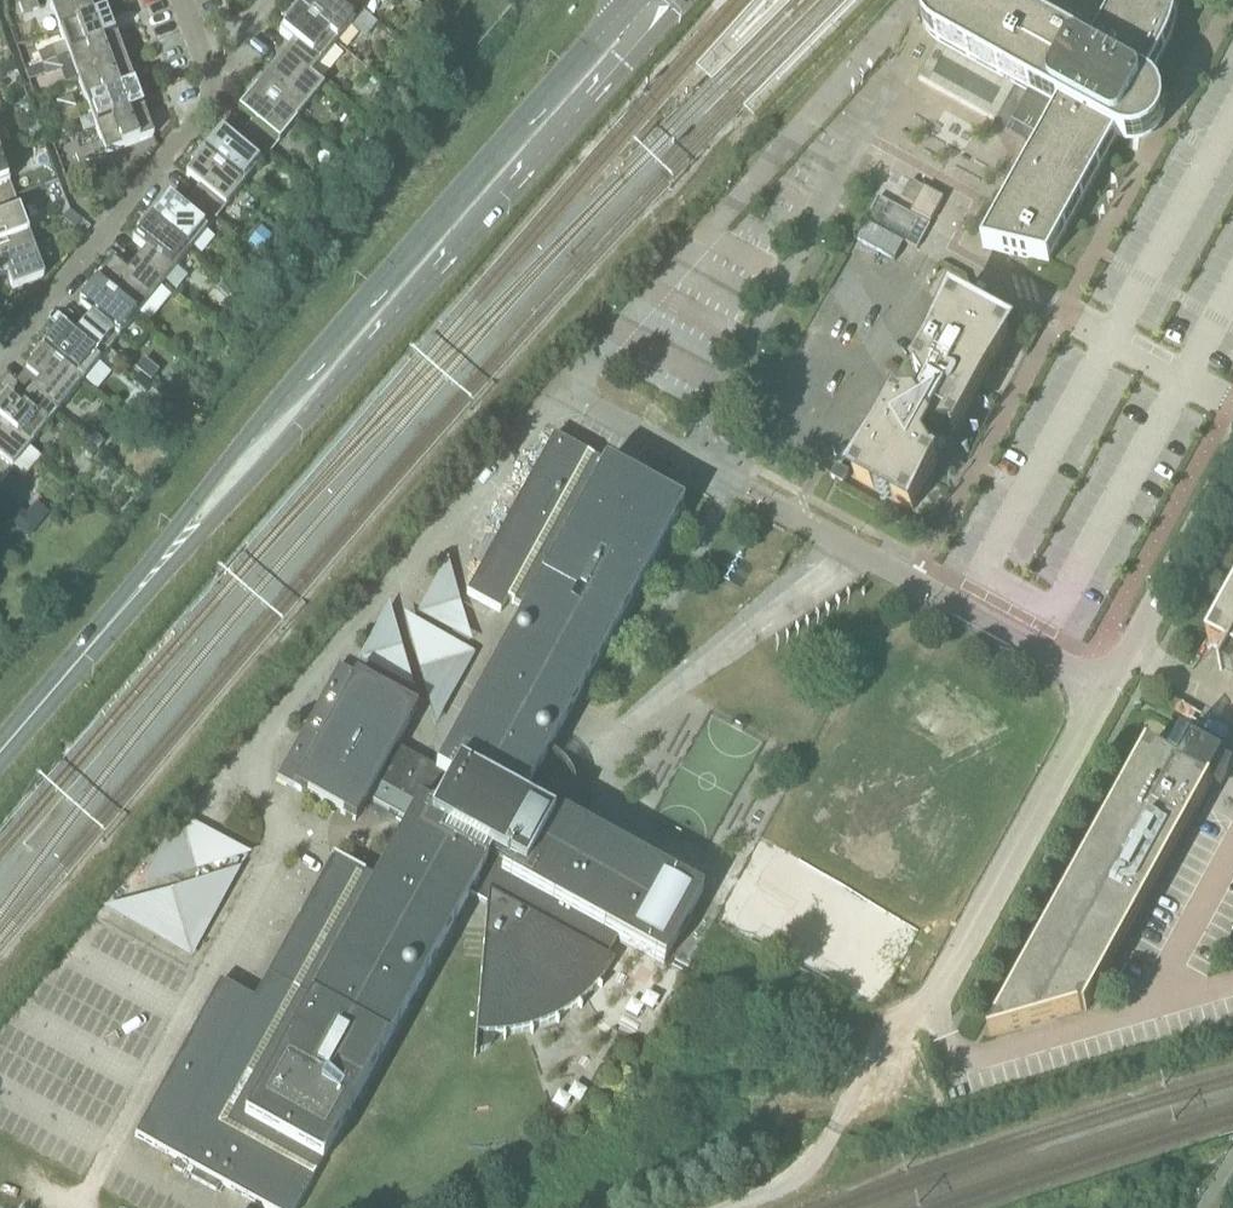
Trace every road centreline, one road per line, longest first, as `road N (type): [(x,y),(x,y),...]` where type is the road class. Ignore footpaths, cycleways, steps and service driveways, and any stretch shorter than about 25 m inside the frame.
road 1 (secondary): [(137,592),(458,256),(670,17)]
road 2 (secondary): [(633,0),(241,443),(137,592)]
road 3 (track): [(414,1207),(506,1166),(885,1032)]
road 4 (unclassified): [(885,1032),(931,1010),(1111,687)]
road 5 (unclassified): [(1111,687),(748,493)]
road 6 (residential): [(208,72),(206,111),(9,341)]
road 7 (unclassified): [(1111,687),(1232,466)]
road 8 (secondary): [(0,753),(137,592)]

